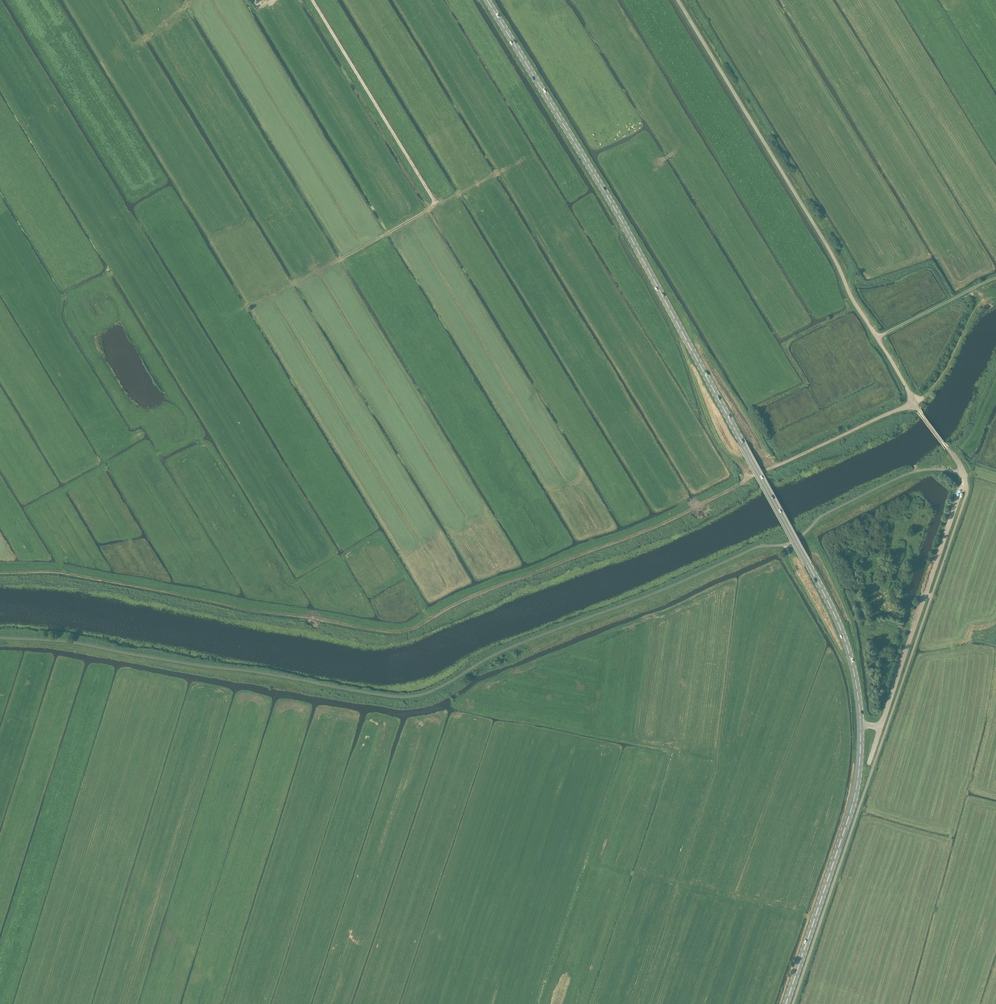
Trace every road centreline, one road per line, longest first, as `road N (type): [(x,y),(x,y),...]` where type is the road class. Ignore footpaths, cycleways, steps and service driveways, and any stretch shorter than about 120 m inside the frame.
road 1 (secondary): [(861,724),(828,601),(630,234),(488,0)]
road 2 (track): [(738,486),(455,600),(393,633),(92,575),(0,569)]
road 3 (track): [(106,276),(287,585),(379,537),(430,617)]
road 4 (unclassified): [(913,403),(678,0)]
road 5 (track): [(0,20),(111,208),(118,268),(57,299),(49,285)]
road 6 (track): [(816,918),(585,860),(559,918)]
road 7 (secondary): [(786,1003),(854,797),(861,724)]
road 8 (unclassified): [(861,724),(881,727),(961,492)]
road 9 (track): [(201,435),(157,456),(116,461),(36,507),(62,570)]
road 10 (track): [(436,206),(312,0)]
road 11 (track): [(250,305),(436,206)]
road 12 (track): [(738,486),(913,403)]
road 13 (track): [(617,903),(670,748)]
road 14 (track): [(913,403),(945,370),(980,304),(995,296)]

